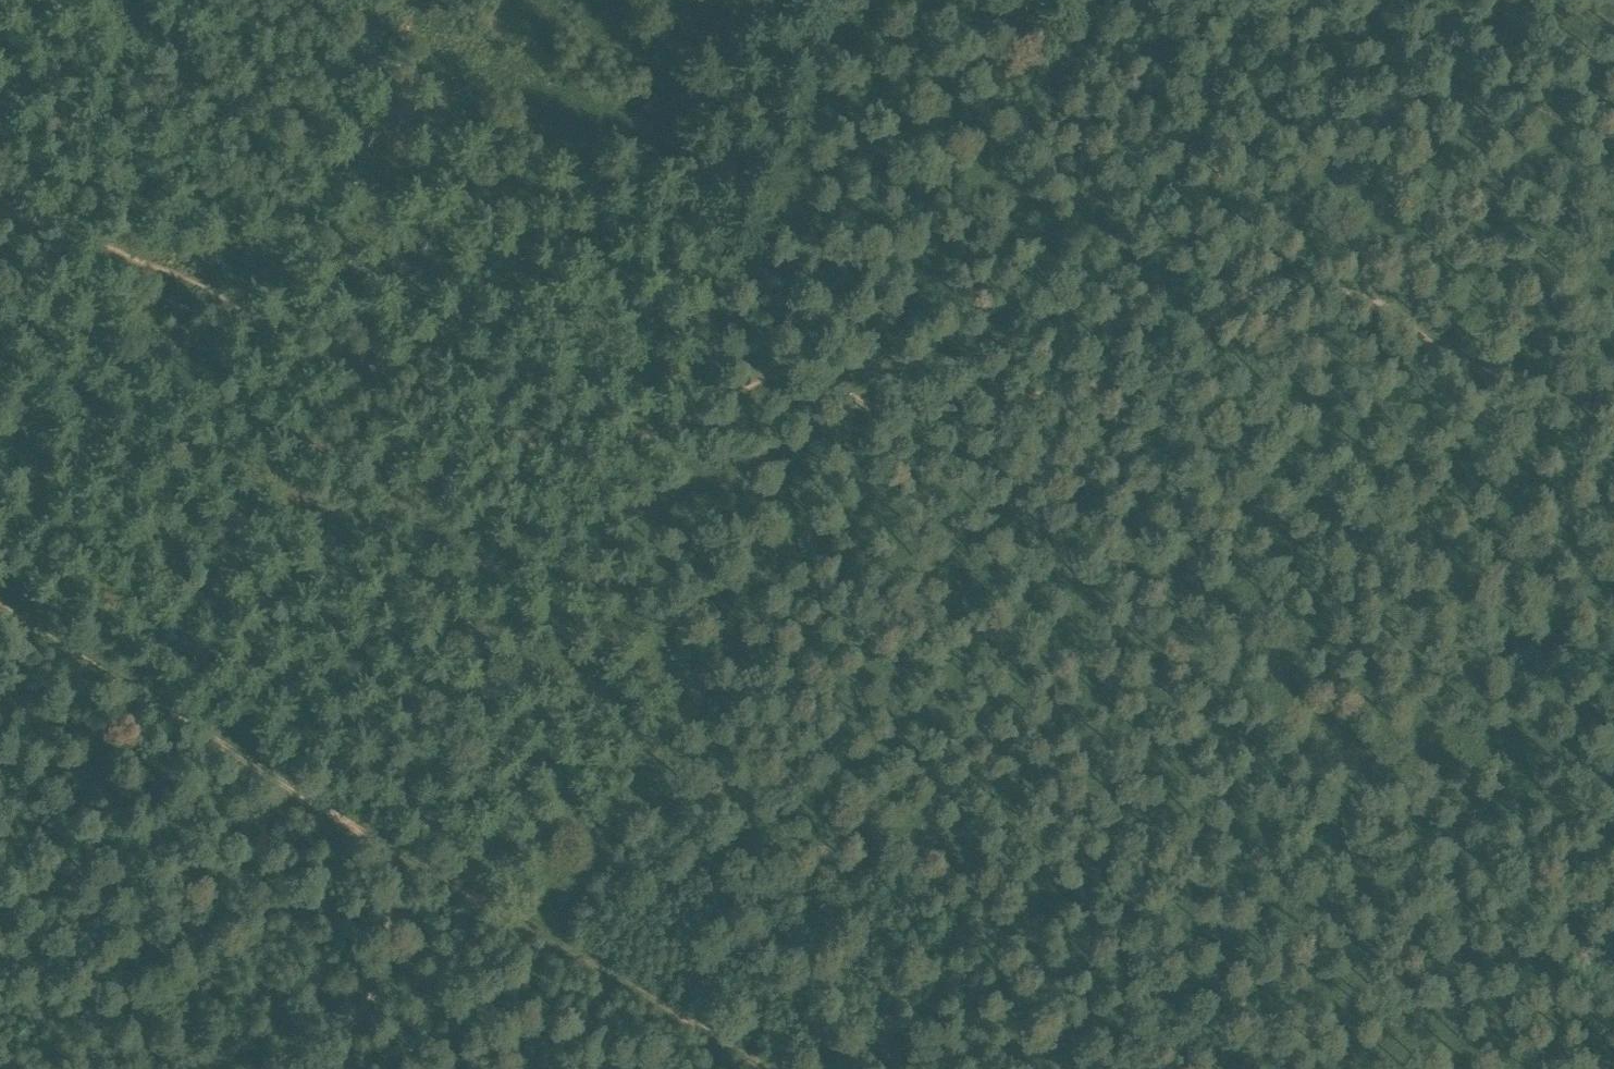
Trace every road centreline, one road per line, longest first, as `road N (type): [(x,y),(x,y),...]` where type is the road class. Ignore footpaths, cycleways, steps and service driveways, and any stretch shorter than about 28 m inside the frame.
road 1 (track): [(1110,0),(876,408),(548,936)]
road 2 (track): [(390,852),(0,606)]
road 3 (track): [(390,852),(766,1068)]
road 4 (track): [(268,1068),(334,1033),(374,988),(392,920),(390,852)]
road 5 (track): [(1613,114),(1430,0)]

